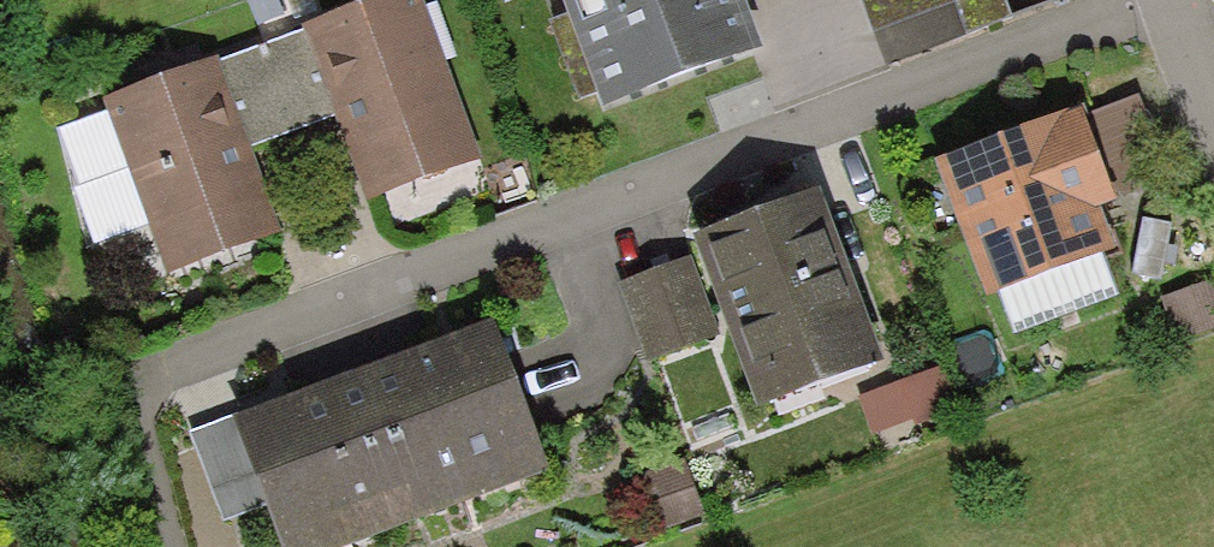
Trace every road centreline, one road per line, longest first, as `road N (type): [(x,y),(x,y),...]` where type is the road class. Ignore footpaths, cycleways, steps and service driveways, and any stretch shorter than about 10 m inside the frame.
road 1 (residential): [(109,372),(1167,0)]
road 2 (residential): [(1177,0),(1210,125)]

